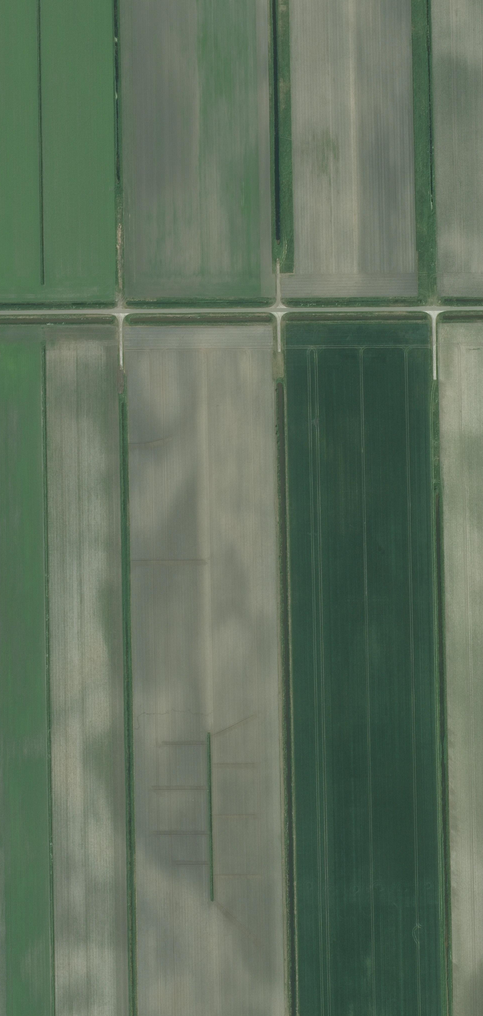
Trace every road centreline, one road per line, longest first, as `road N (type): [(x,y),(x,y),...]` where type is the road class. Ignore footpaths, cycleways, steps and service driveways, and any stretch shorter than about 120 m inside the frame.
road 1 (unclassified): [(482,308),(0,313)]

